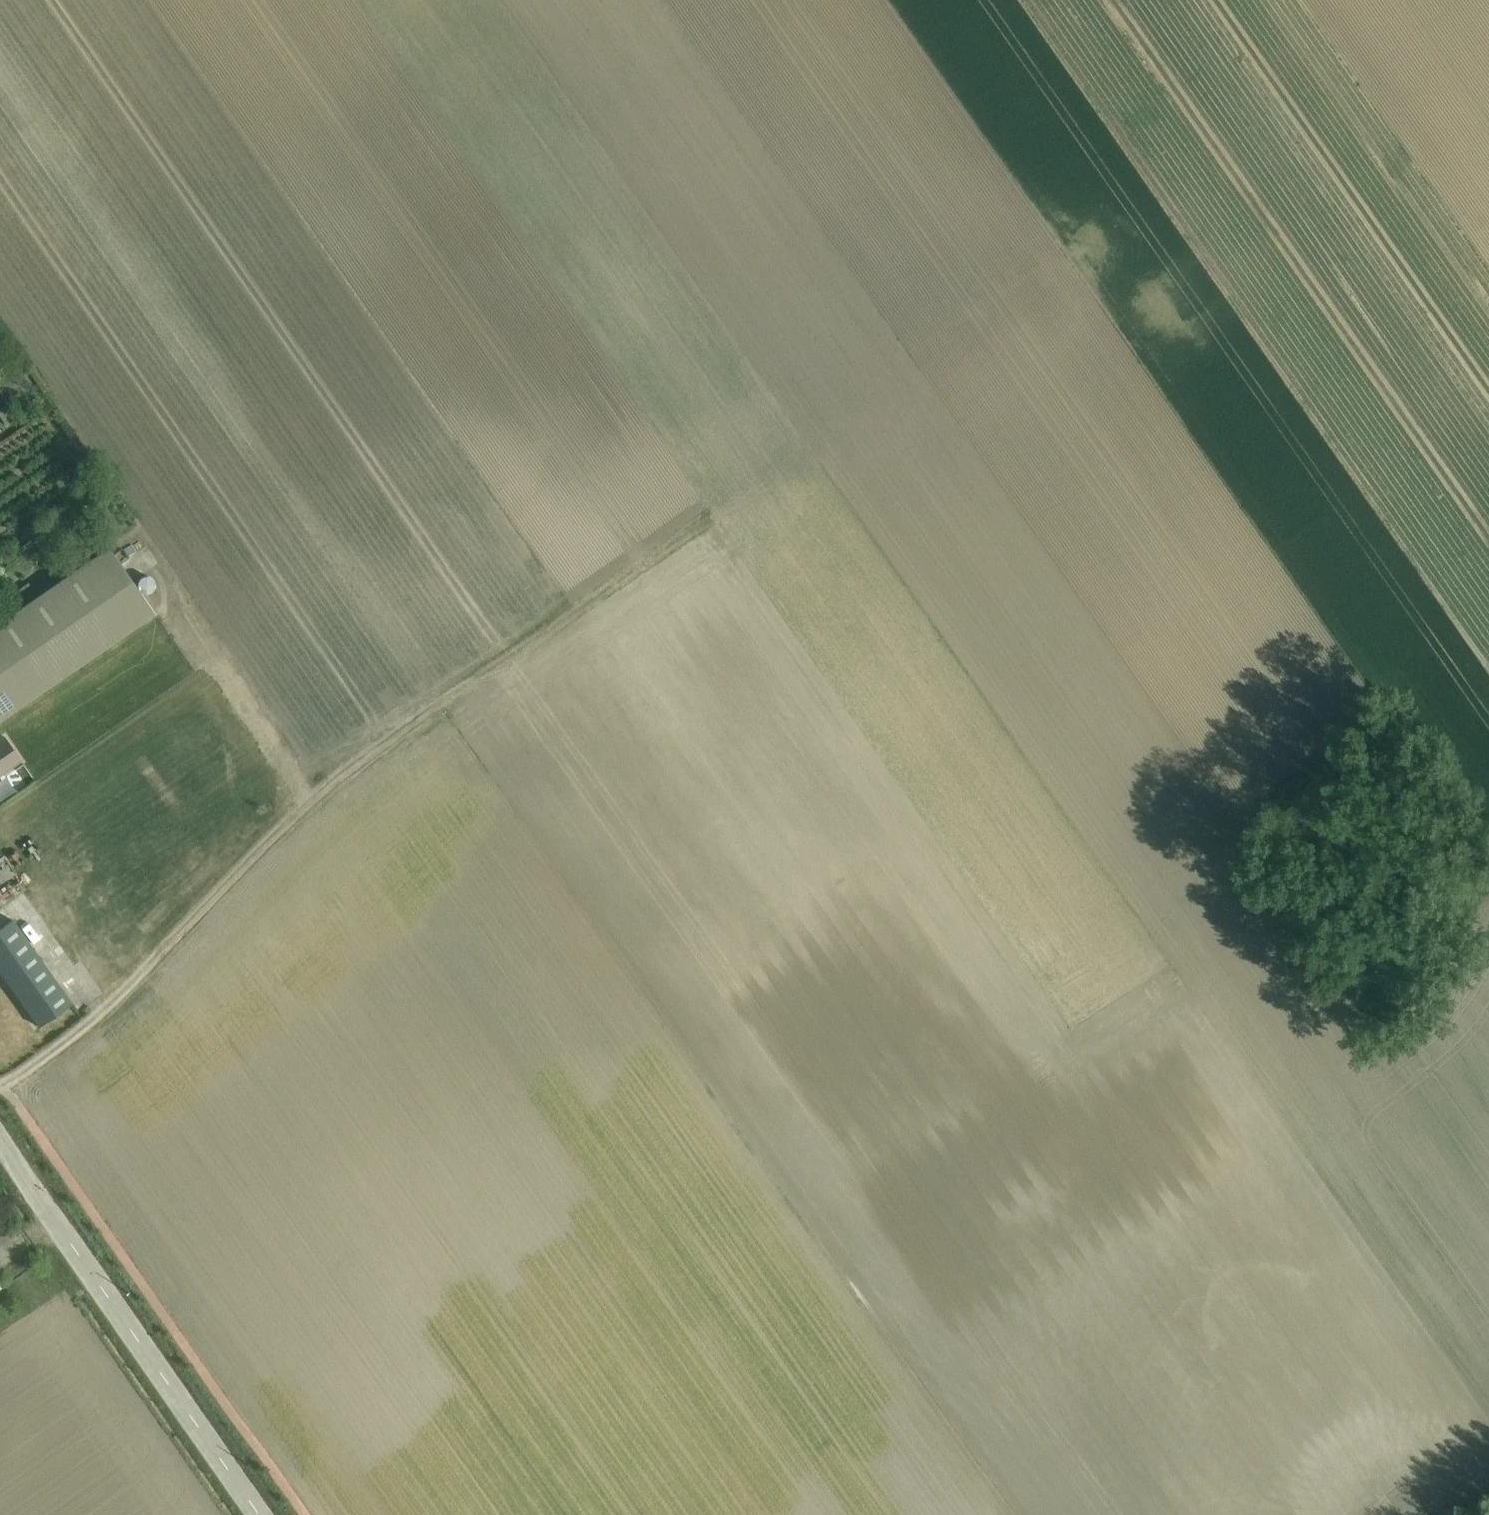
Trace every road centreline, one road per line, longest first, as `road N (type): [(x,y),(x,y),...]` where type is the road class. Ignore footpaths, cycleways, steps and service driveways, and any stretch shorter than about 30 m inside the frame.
road 1 (residential): [(0,1149),(253,1514)]

